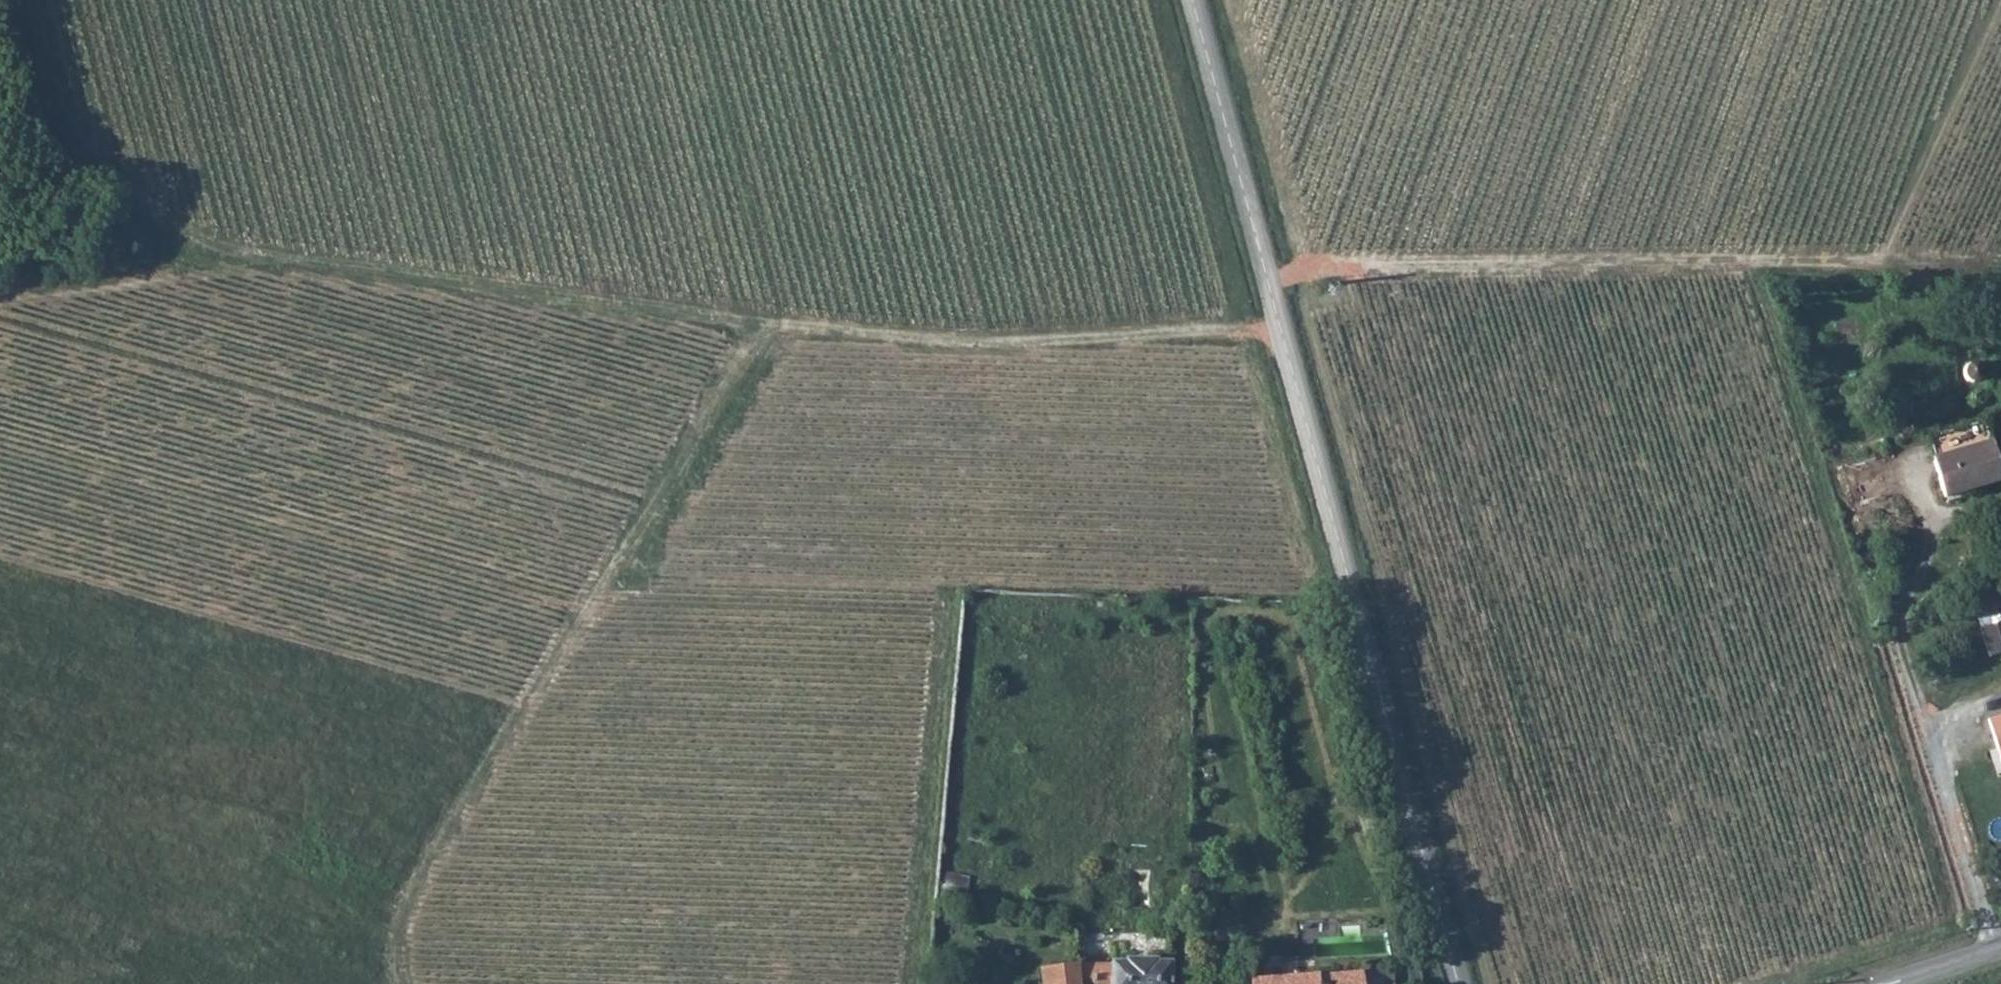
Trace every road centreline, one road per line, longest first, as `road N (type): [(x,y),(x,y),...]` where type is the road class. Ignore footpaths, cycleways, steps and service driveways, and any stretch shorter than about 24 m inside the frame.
road 1 (tertiary): [(1193,0),(1457,983)]

